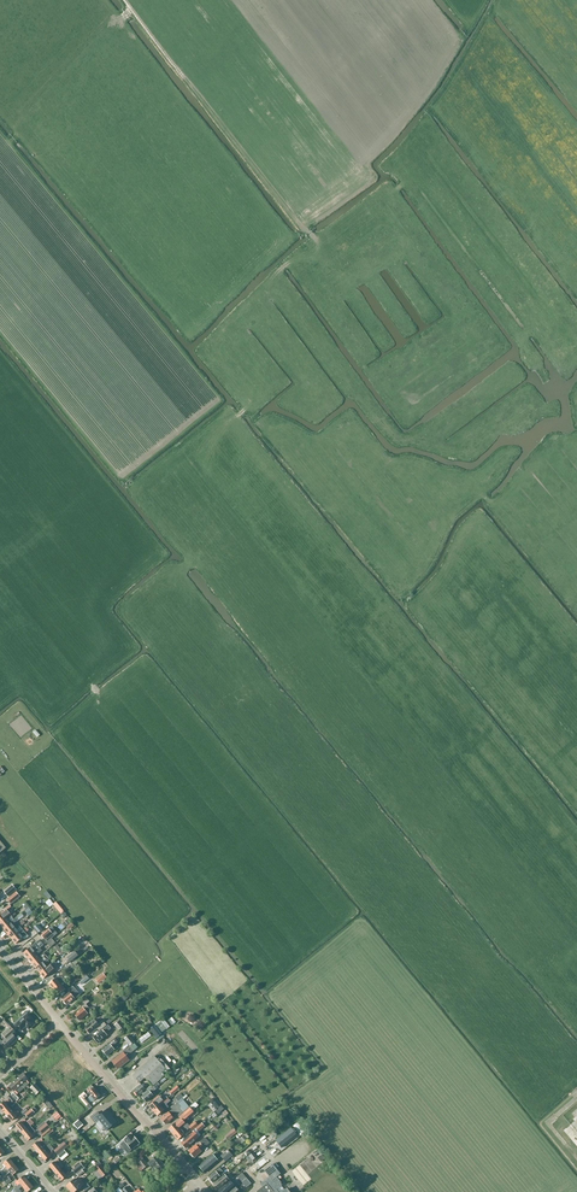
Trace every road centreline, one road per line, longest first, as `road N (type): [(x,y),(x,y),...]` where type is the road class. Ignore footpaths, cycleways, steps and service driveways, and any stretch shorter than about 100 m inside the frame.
road 1 (tertiary): [(196,1183),(58,1023)]

